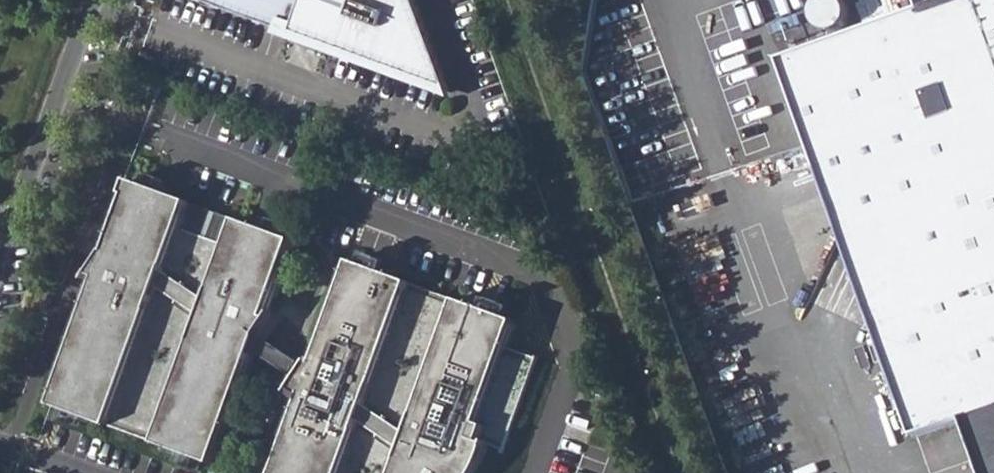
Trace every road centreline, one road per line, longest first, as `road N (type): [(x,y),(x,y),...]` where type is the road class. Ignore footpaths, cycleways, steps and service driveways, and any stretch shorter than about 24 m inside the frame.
road 1 (residential): [(0,251),(92,0)]

